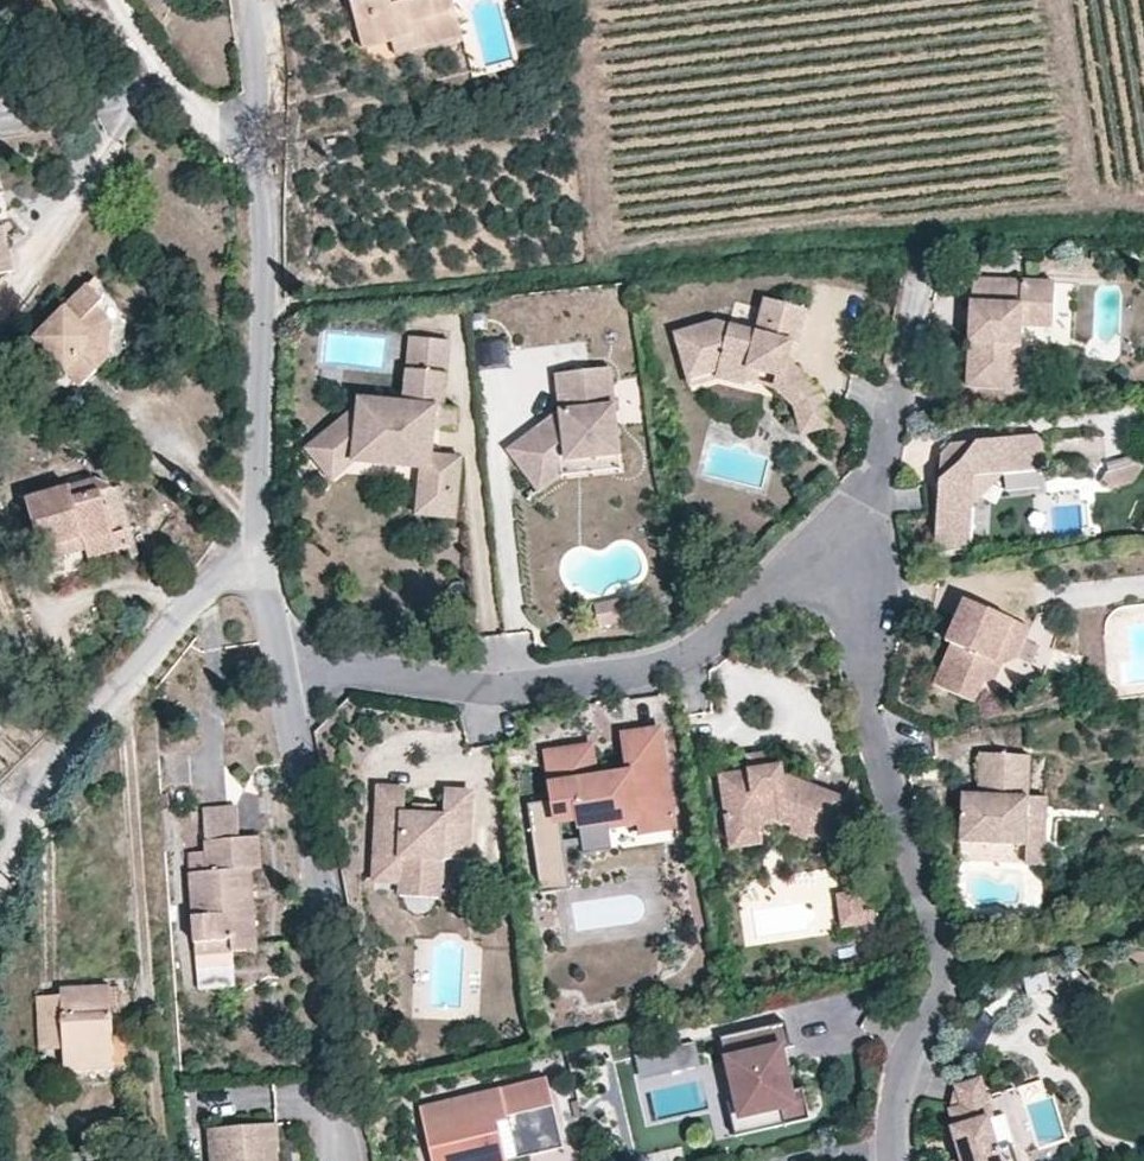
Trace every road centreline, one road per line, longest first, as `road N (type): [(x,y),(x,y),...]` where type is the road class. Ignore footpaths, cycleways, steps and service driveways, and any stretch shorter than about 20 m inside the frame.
road 1 (residential): [(896,1160),(900,1076),(943,990),(945,966),(866,704),(855,608),(831,553)]
road 2 (residential): [(286,681),(368,675),(514,691),(680,662),(782,577),(831,553)]
road 3 (residential): [(343,1156),(329,968),(286,681)]
road 4 (residential): [(0,880),(36,792),(71,740),(255,530)]
road 5 (residential): [(255,530),(263,166)]
road 6 (residential): [(831,553),(875,474),(916,295)]
road 7 (residential): [(142,36),(263,166)]
road 8 (residential): [(263,166),(252,0)]
road 9 (residential): [(286,681),(255,530)]

